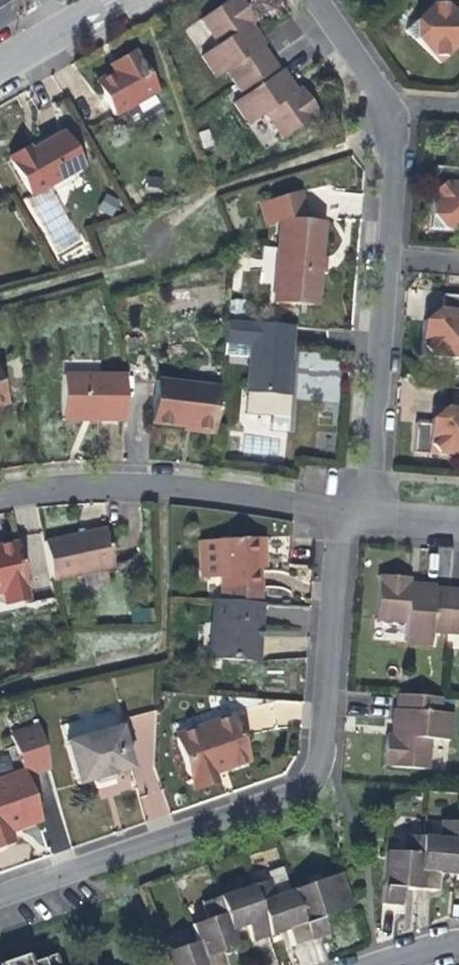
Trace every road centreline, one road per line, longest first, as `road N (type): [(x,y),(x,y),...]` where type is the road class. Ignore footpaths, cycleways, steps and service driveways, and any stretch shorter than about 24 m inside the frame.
road 1 (residential): [(345,512),(334,551),(316,774),(300,791),(0,896)]
road 2 (residential): [(345,512),(126,487),(0,497)]
road 3 (residential): [(388,248),(371,464),(345,512)]
road 4 (residential): [(389,111),(388,248)]
road 5 (residential): [(317,0),(389,111)]
road 6 (residential): [(0,63),(110,0)]

